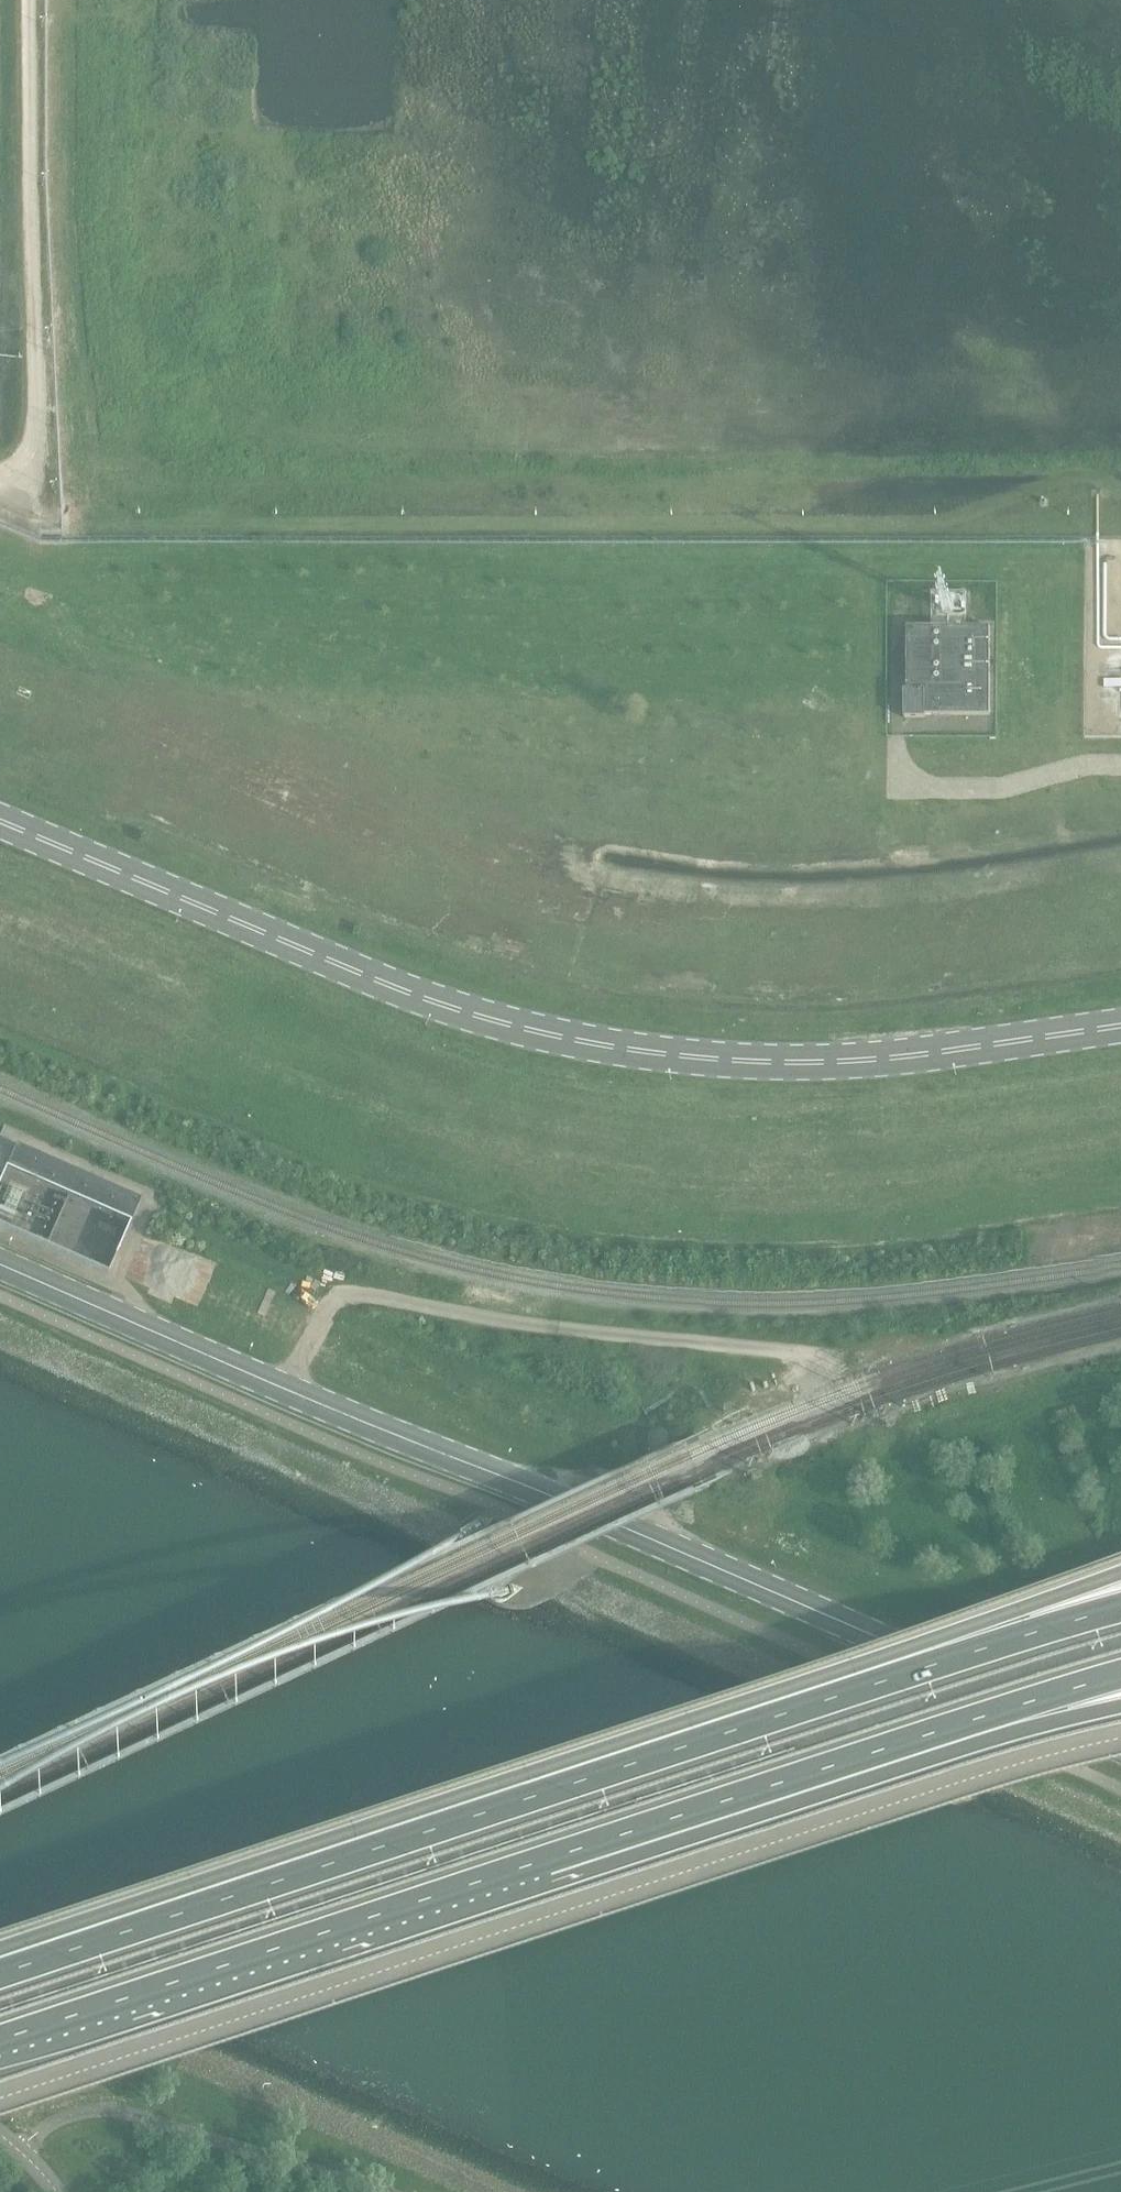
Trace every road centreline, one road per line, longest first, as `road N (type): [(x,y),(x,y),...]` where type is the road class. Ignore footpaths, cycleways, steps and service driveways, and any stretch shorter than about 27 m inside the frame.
road 1 (unclassified): [(1120,1743),(0,1265)]
road 2 (unclassified): [(1120,1739),(0,2101)]
road 3 (unclassified): [(1120,1027),(819,1063),(590,1044),(417,997),(0,821)]
road 4 (motorway): [(0,2043),(985,1720)]
road 5 (motorway): [(914,1675),(0,1977)]
road 6 (motorway): [(1120,1578),(914,1675)]
road 7 (motorway): [(1120,1612),(914,1675)]
road 8 (motorway): [(985,1720),(1120,1678)]
road 9 (motorway): [(985,1720),(1120,1703)]

